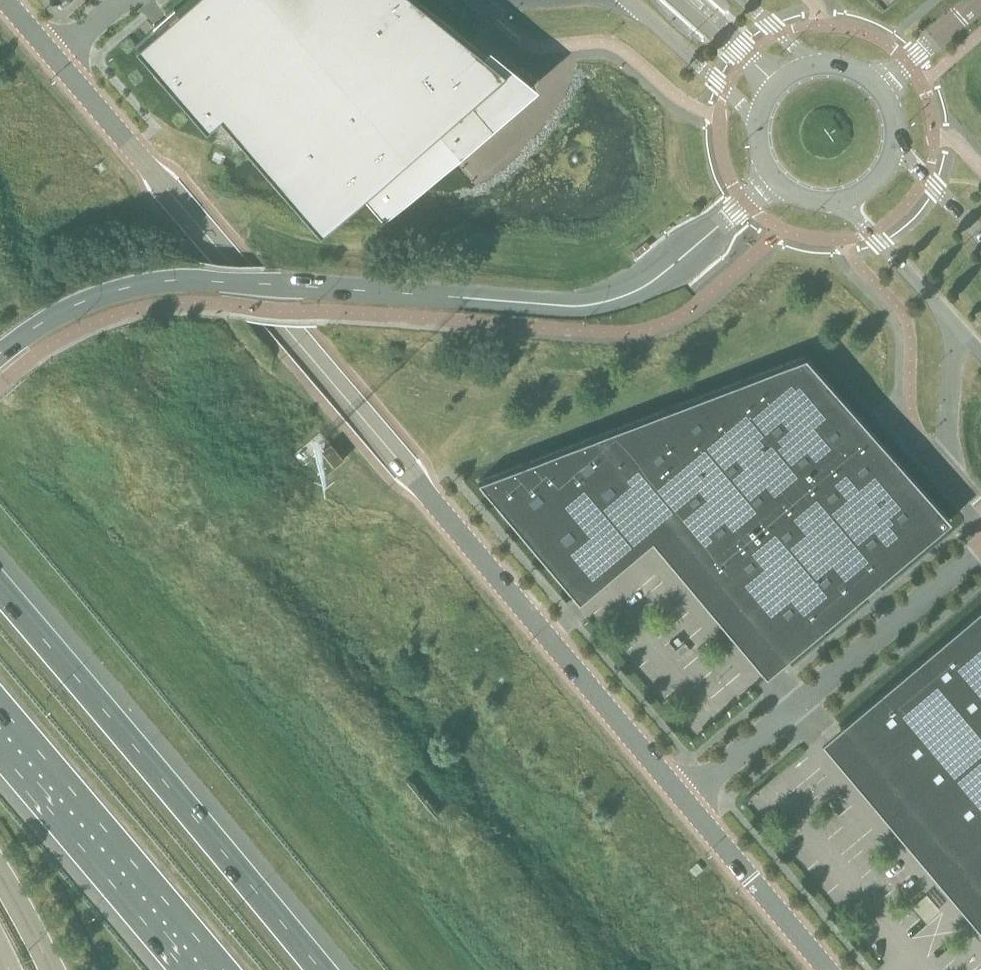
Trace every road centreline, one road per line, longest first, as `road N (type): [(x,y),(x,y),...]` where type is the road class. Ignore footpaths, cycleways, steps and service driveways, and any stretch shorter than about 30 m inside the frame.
road 1 (tertiary): [(55,56),(682,798)]
road 2 (secondary): [(0,352),(89,300),(191,278),(593,305),(657,279),(773,180)]
road 3 (motorway): [(317,969),(0,590)]
road 4 (unclassified): [(980,550),(682,798)]
road 5 (motorway): [(0,732),(197,969)]
road 6 (tertiary): [(682,798),(827,969)]
road 7 (unclassified): [(958,327),(951,451),(953,471),(980,504)]
road 8 (secondary): [(841,202),(958,327)]
road 9 (secondary): [(635,5),(757,118)]
road 10 (tertiary): [(980,0),(880,87)]
road 11 (secondary): [(980,238),(895,148)]

